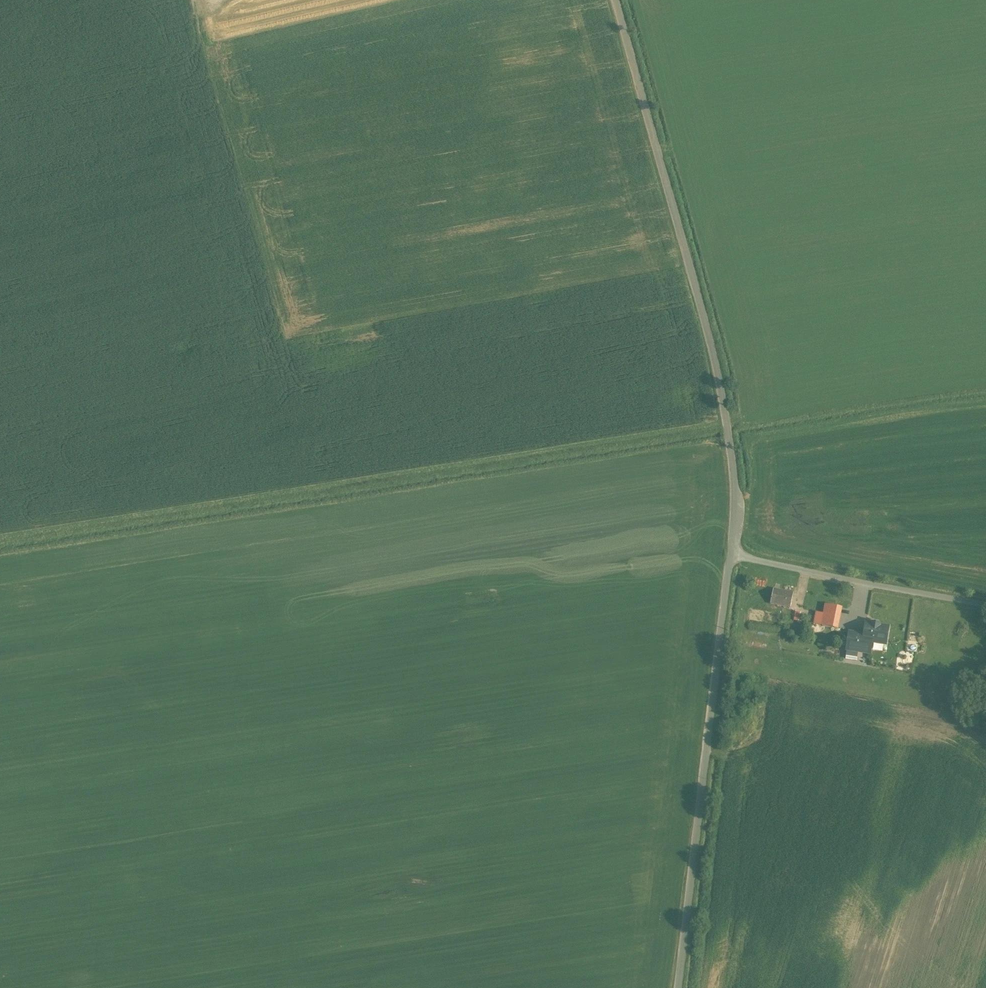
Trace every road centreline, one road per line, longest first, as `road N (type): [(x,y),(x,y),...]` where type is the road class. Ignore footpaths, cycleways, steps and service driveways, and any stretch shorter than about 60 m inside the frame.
road 1 (unclassified): [(675,987),(731,554)]
road 2 (unclassified): [(727,418),(701,279),(618,0)]
road 3 (unclassified): [(731,554),(985,594)]

